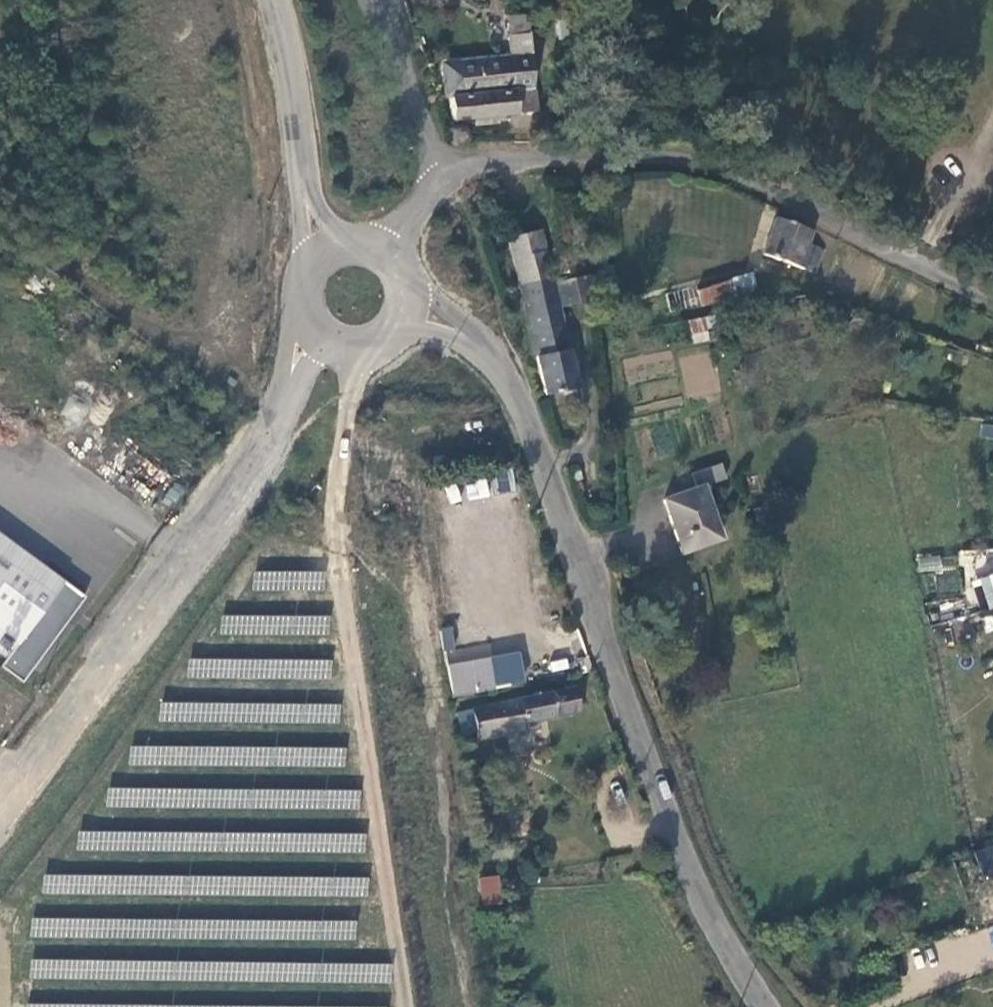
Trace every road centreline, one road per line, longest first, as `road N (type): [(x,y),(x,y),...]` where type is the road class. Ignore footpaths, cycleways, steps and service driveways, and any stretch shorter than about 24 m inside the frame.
road 1 (unclassified): [(419,315),(462,334),(519,407),(694,889),(763,1006)]
road 2 (residential): [(445,178),(476,162),(658,156),(767,190),(992,304)]
road 3 (track): [(350,482),(312,586),(262,663),(256,746)]
road 4 (unclassified): [(327,248),(313,233),(272,0)]
road 5 (unclassified): [(327,248),(304,282),(301,302),(306,323),(328,350),(379,357),(406,339),(419,315)]
road 6 (track): [(372,358),(350,482),(405,564)]
road 7 (residential): [(384,0),(445,178)]
road 8 (track): [(878,1006),(992,962)]

